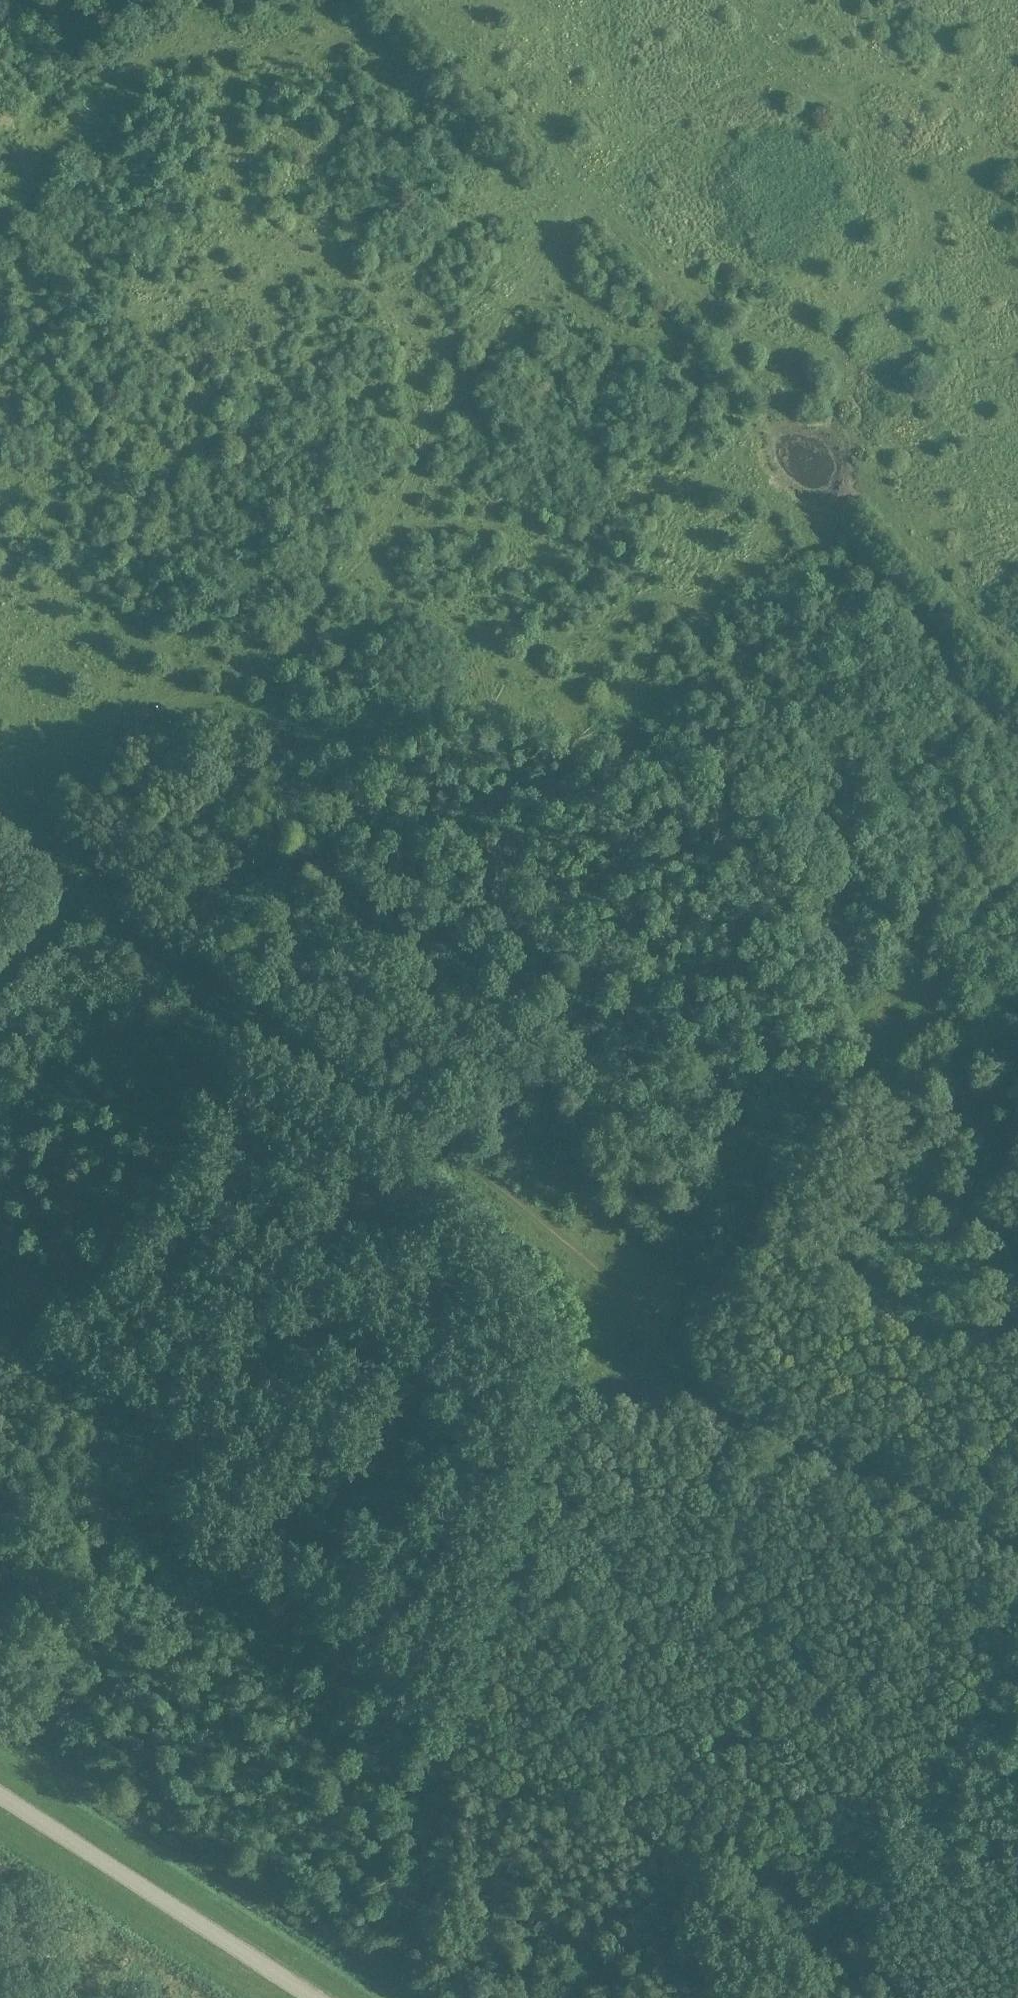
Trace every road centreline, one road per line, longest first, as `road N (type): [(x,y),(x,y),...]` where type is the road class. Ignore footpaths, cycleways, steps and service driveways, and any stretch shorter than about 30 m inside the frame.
road 1 (tertiary): [(311,1997),(0,1798)]

